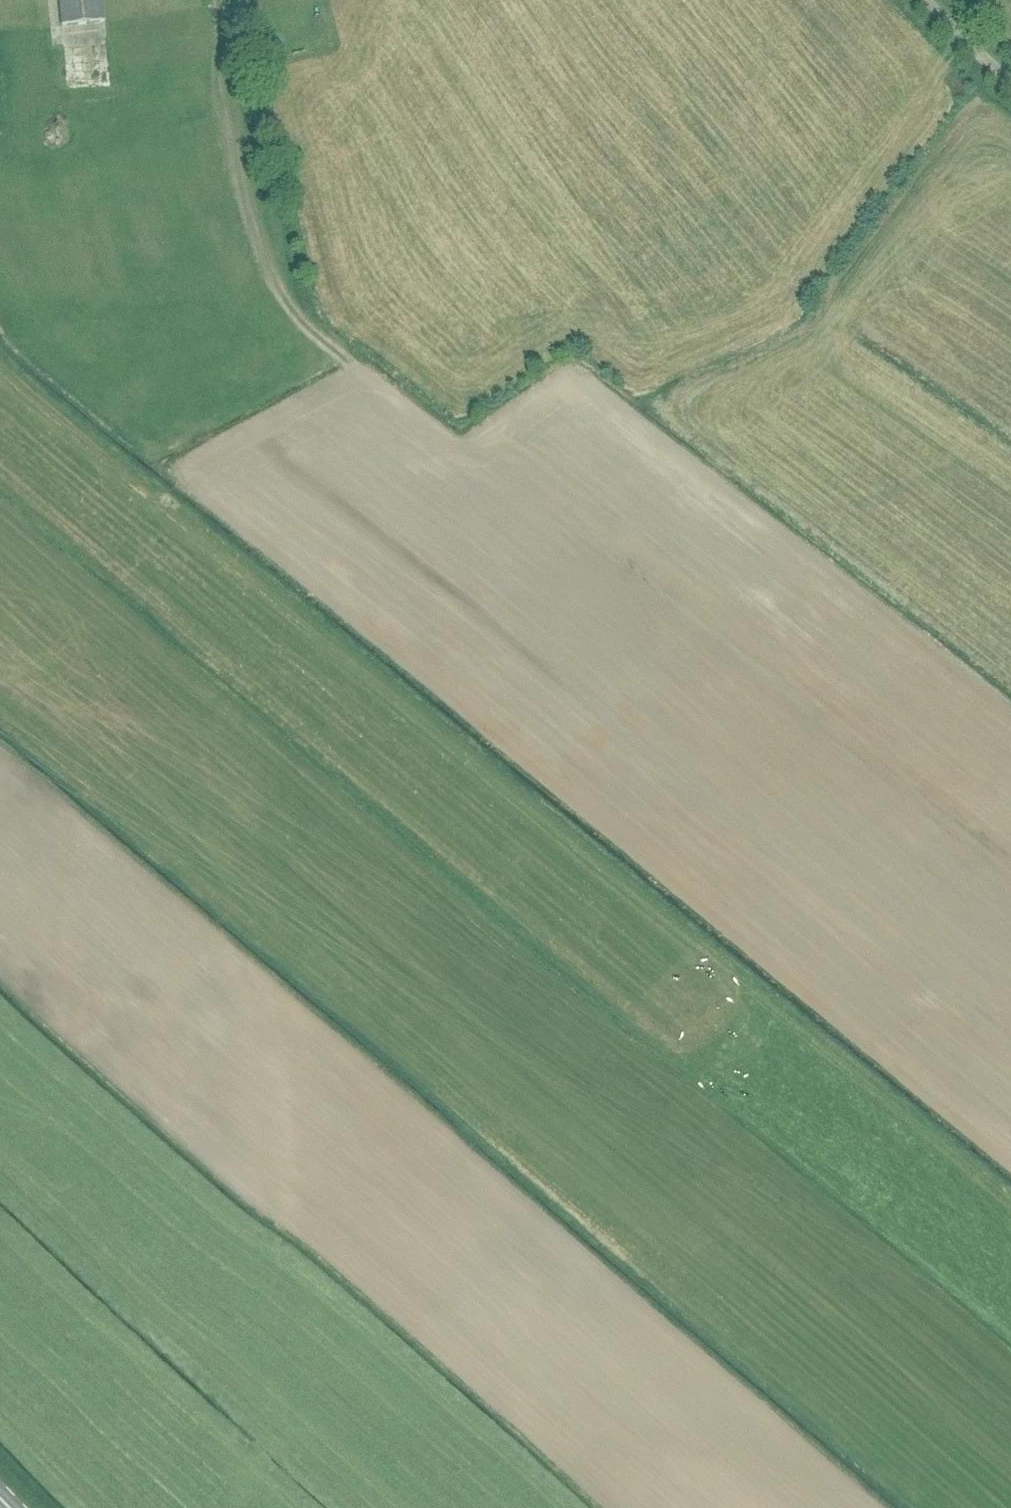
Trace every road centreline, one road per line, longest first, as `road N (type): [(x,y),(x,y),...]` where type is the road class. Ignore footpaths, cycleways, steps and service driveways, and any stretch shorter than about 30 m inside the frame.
road 1 (unclassified): [(1010,84),(922,0)]

